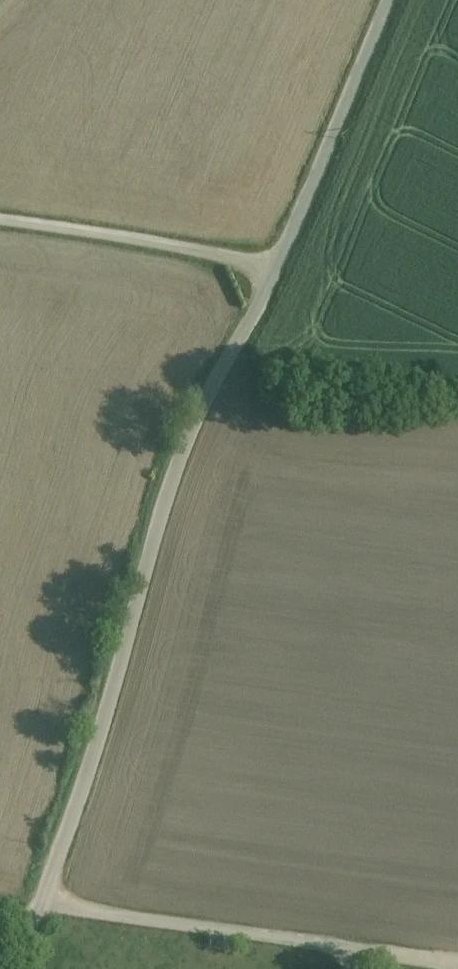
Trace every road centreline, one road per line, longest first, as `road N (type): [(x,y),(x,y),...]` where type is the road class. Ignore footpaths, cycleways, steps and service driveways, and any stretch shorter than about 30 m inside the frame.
road 1 (unclassified): [(390,0),(278,265),(169,490),(91,760),(13,968)]

